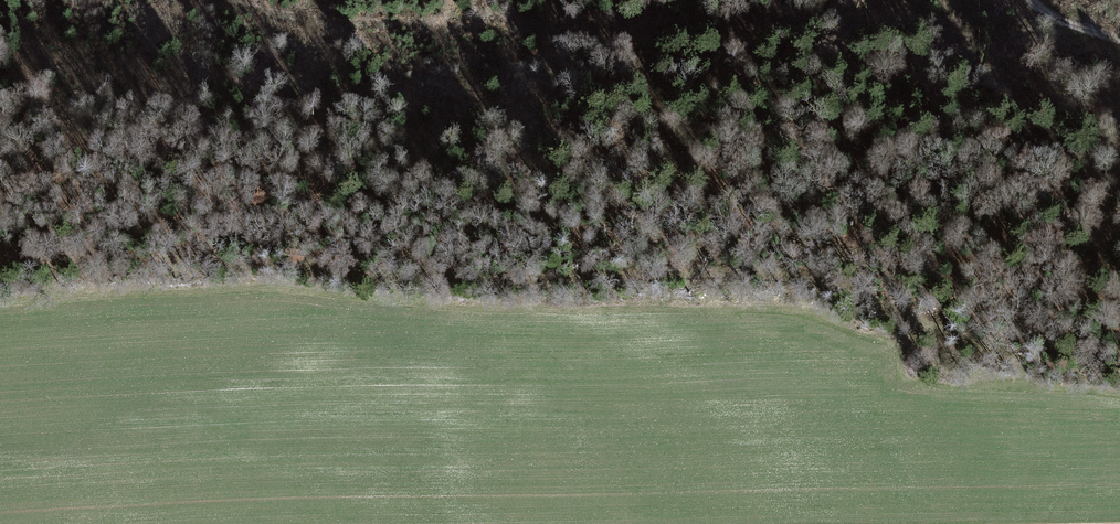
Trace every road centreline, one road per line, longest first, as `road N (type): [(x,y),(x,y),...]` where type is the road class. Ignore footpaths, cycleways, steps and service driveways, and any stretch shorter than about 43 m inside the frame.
road 1 (track): [(0,247),(578,279),(672,271),(843,280),(1069,367)]

